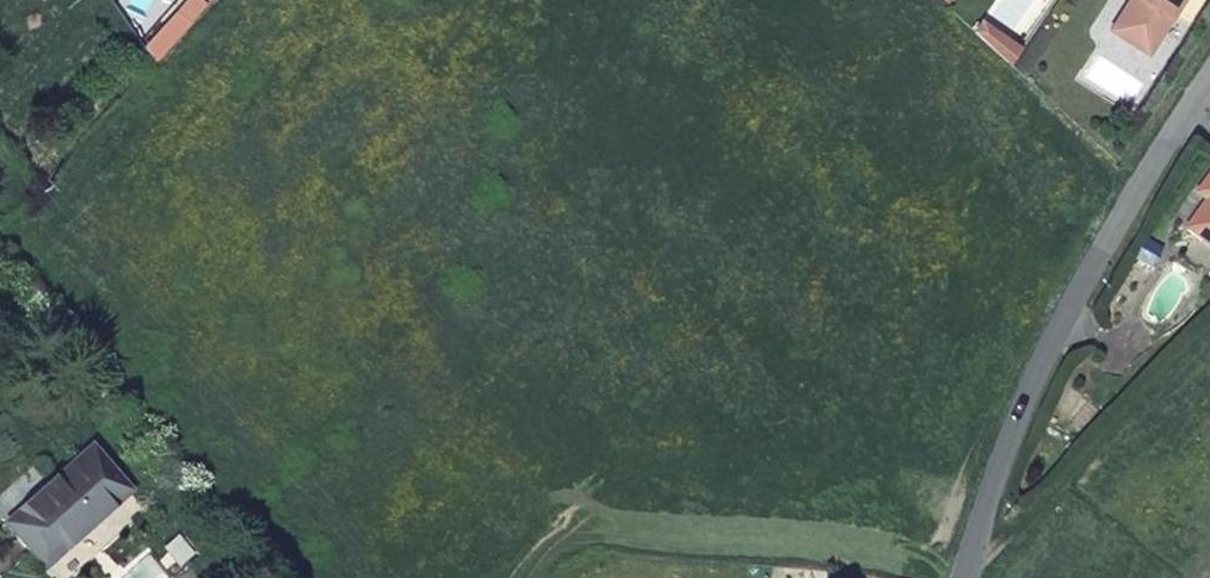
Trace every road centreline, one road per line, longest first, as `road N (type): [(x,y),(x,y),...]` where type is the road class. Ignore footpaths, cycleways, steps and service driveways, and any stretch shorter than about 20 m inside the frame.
road 1 (residential): [(963,577),(1011,417),(1041,353),(1209,81)]

